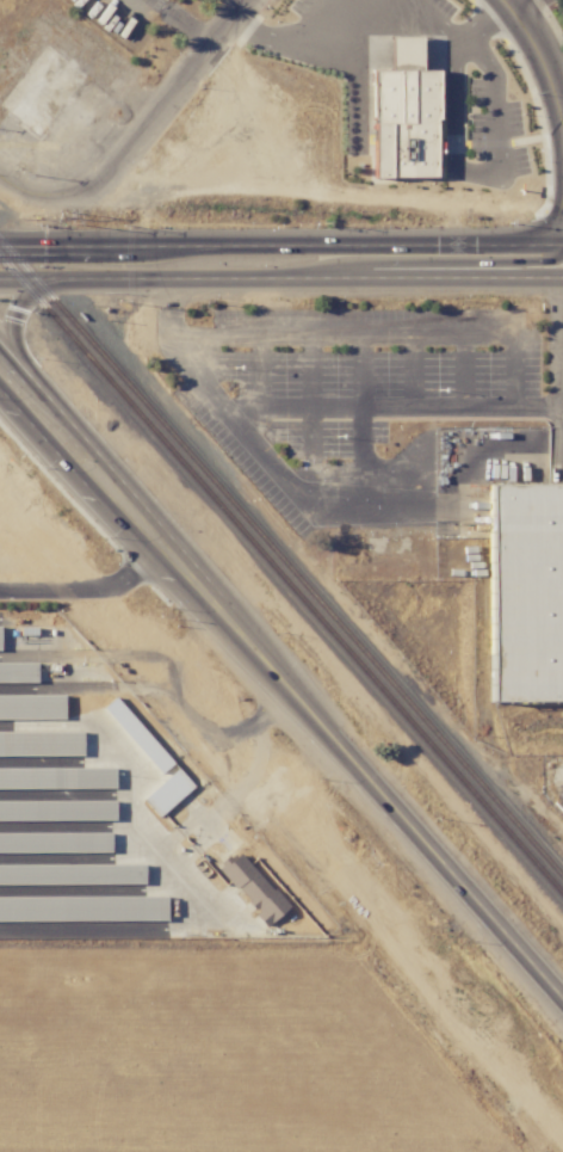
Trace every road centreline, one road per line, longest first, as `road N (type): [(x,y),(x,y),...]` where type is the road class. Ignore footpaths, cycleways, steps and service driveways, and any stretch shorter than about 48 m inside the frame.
road 1 (secondary): [(562,1013),(83,468)]
road 2 (primary): [(562,246),(0,247)]
road 3 (primary): [(0,279),(562,279)]
road 4 (primary): [(333,281),(379,265),(542,264),(562,255)]
road 5 (residential): [(109,177),(251,0)]
road 6 (secondary): [(83,468),(81,430),(0,339)]
road 7 (residential): [(562,116),(547,67),(506,0)]

